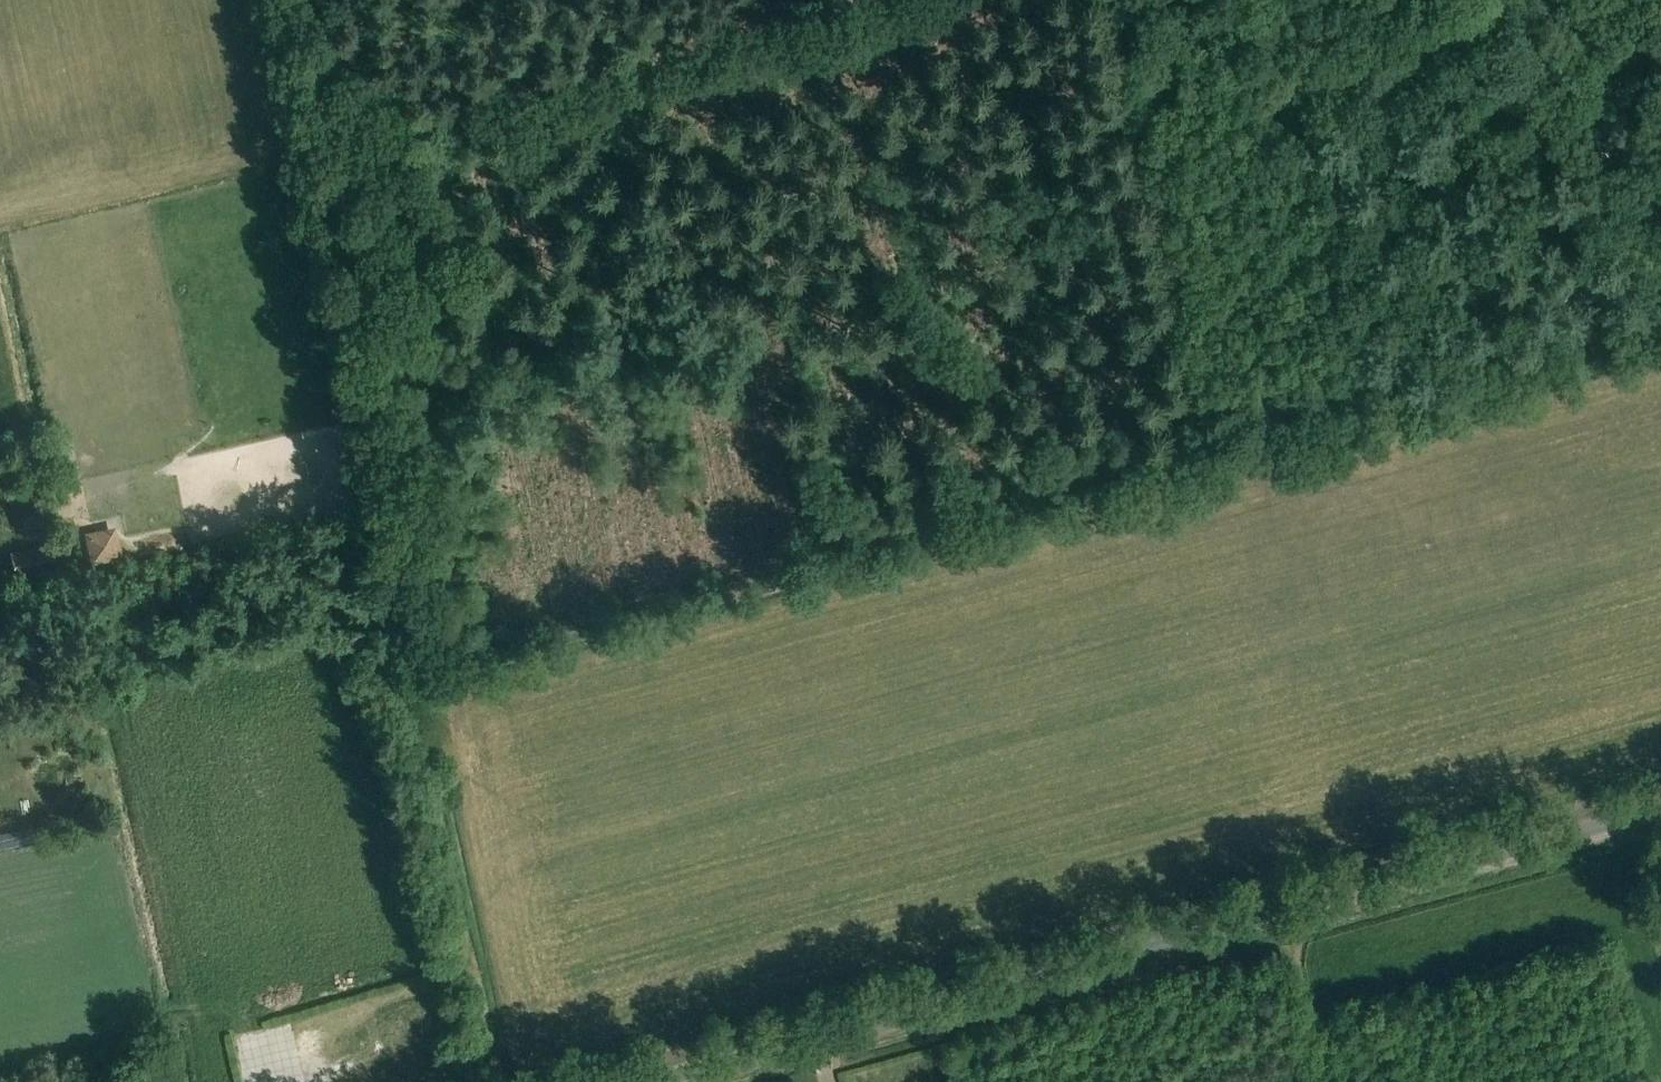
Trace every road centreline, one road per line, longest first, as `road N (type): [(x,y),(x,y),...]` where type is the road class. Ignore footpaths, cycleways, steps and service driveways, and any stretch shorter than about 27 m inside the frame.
road 1 (unclassified): [(659,1081),(1660,809)]
road 2 (track): [(883,0),(367,143),(370,195),(457,603)]

